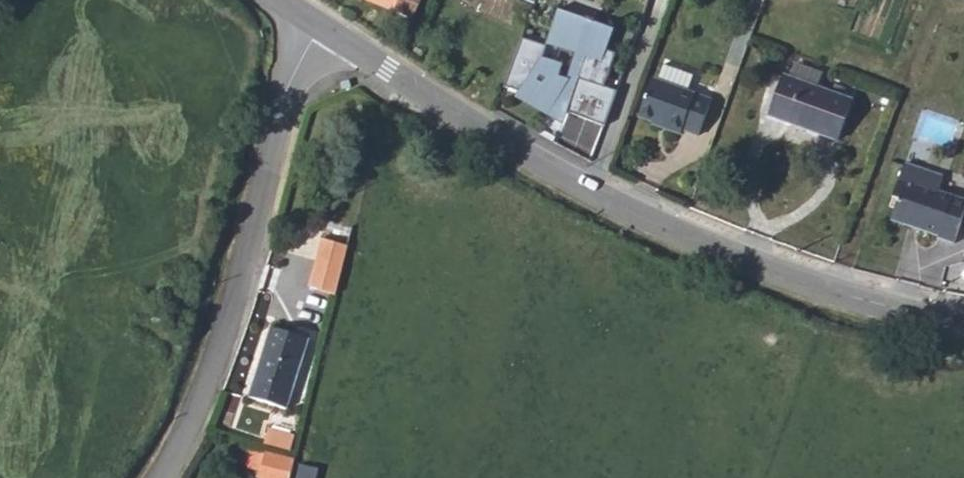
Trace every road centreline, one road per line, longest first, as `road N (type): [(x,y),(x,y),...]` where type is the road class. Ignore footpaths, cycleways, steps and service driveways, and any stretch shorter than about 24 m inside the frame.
road 1 (tertiary): [(963,321),(805,281),(674,230),(526,154),(318,24)]
road 2 (residential): [(164,477),(230,315),(286,87),(318,24)]

